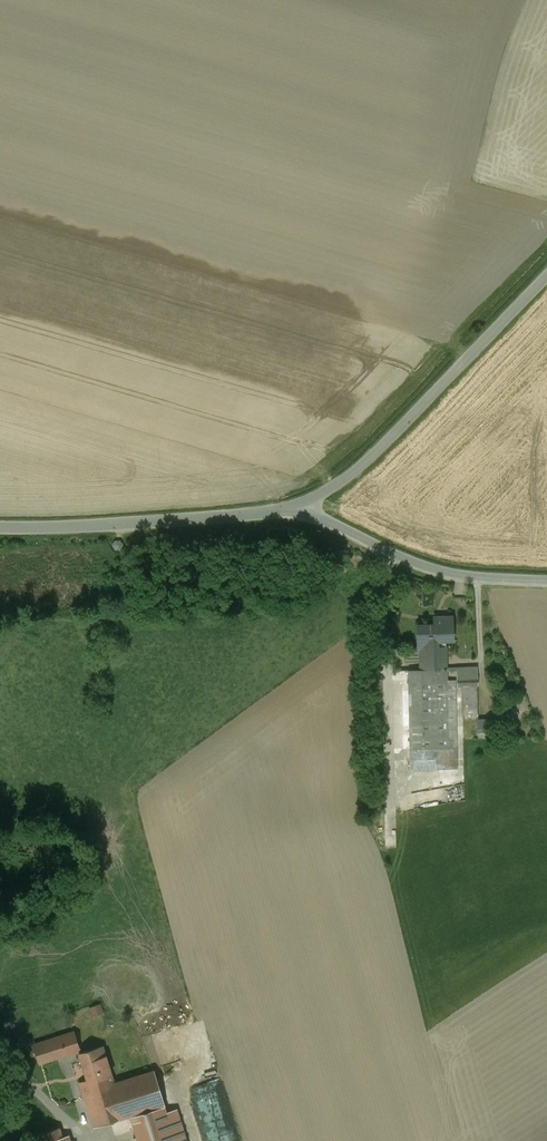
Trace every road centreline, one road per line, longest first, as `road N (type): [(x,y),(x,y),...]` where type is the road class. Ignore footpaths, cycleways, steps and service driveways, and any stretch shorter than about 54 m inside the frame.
road 1 (unclassified): [(301,504),(354,473),(546,278)]
road 2 (unclassified): [(0,527),(226,518),(301,504)]
road 3 (unclassified): [(301,504),(432,570),(546,581)]

